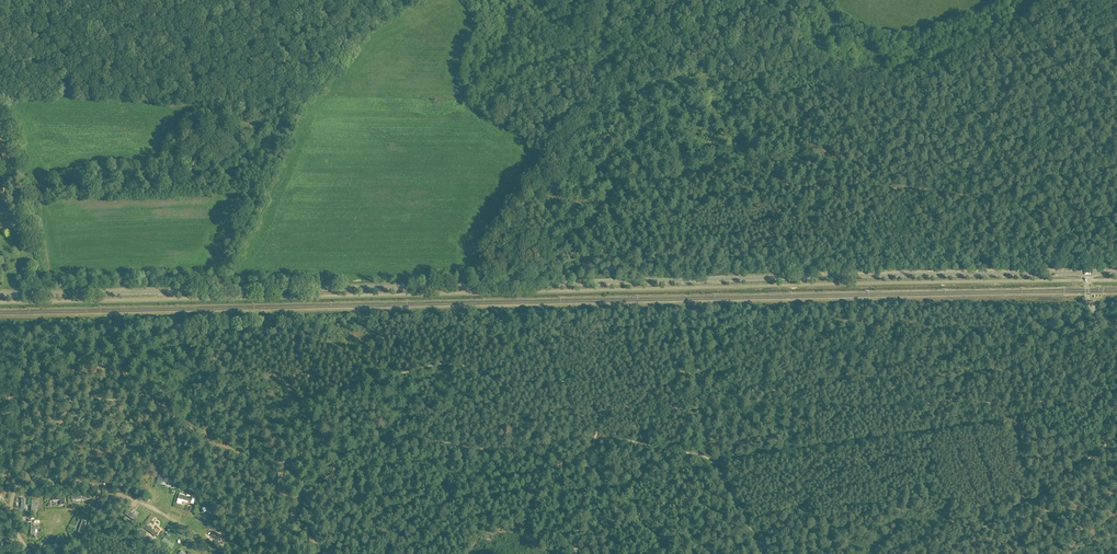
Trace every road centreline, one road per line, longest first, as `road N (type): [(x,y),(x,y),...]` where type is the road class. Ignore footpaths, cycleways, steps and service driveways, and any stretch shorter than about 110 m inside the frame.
road 1 (tertiary): [(1087,273),(0,294)]
road 2 (track): [(595,439),(620,376),(644,355),(484,330),(191,353),(120,371)]
road 3 (track): [(294,514),(337,463),(368,447),(412,437),(485,449),(595,439)]
road 4 (track): [(215,290),(323,60),(319,0)]
road 5 (track): [(765,553),(707,451),(595,439)]
road 6 (track): [(294,514),(264,466),(162,406),(120,371)]
road 7 (track): [(1116,436),(942,553)]
road 8 (track): [(17,484),(106,486),(182,522),(205,545)]
road 9 (track): [(120,371),(34,375),(15,408),(0,415)]

